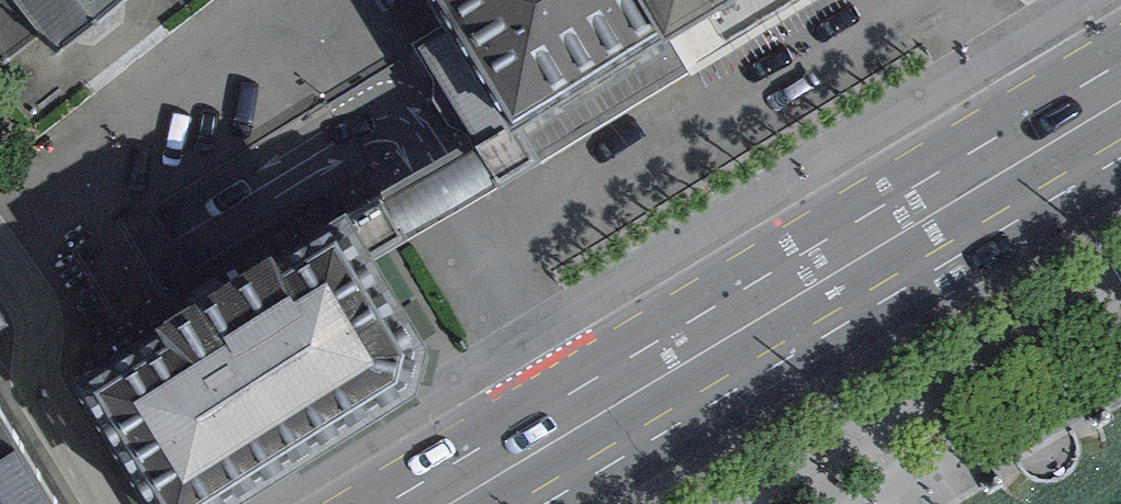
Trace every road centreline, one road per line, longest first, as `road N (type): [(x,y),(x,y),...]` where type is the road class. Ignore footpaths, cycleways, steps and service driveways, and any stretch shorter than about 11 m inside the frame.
road 1 (primary): [(1120,62),(385,503)]
road 2 (primary): [(526,503),(1120,150)]

